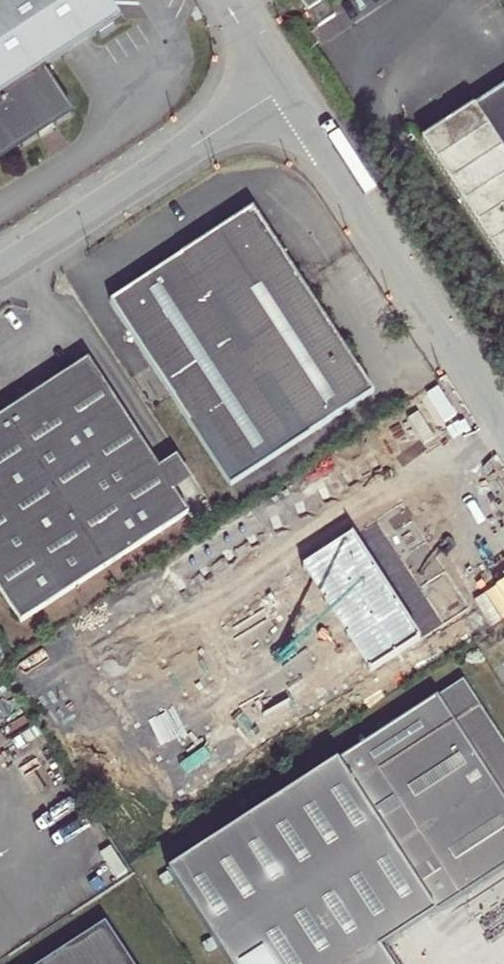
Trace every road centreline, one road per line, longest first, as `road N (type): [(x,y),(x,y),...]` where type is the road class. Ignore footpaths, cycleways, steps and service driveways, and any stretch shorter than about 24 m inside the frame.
road 1 (unclassified): [(503,435),(278,92)]
road 2 (unclassified): [(0,273),(278,92)]

